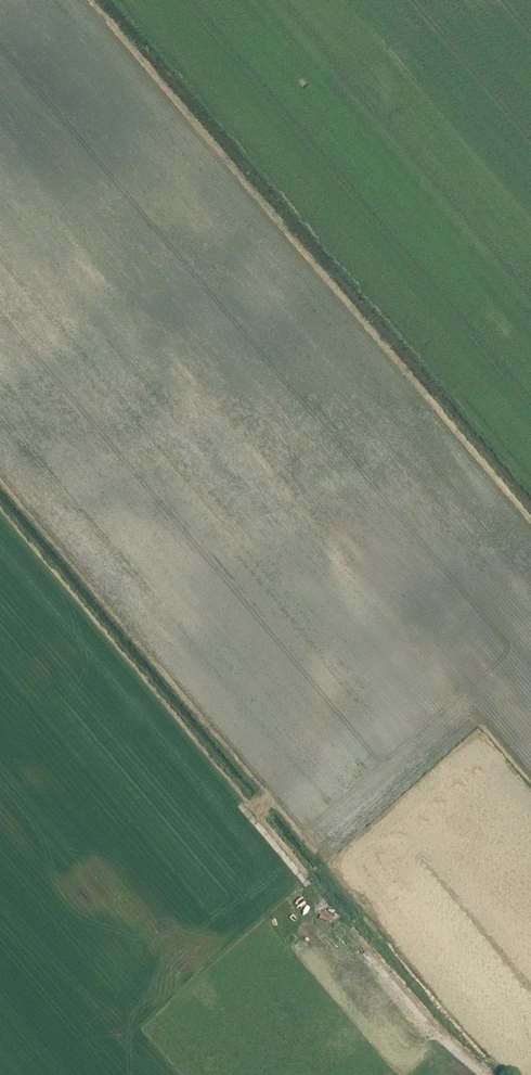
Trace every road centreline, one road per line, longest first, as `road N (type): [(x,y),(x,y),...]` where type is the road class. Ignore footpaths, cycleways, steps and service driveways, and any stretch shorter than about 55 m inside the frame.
road 1 (track): [(483,1074),(435,1034),(241,807)]

